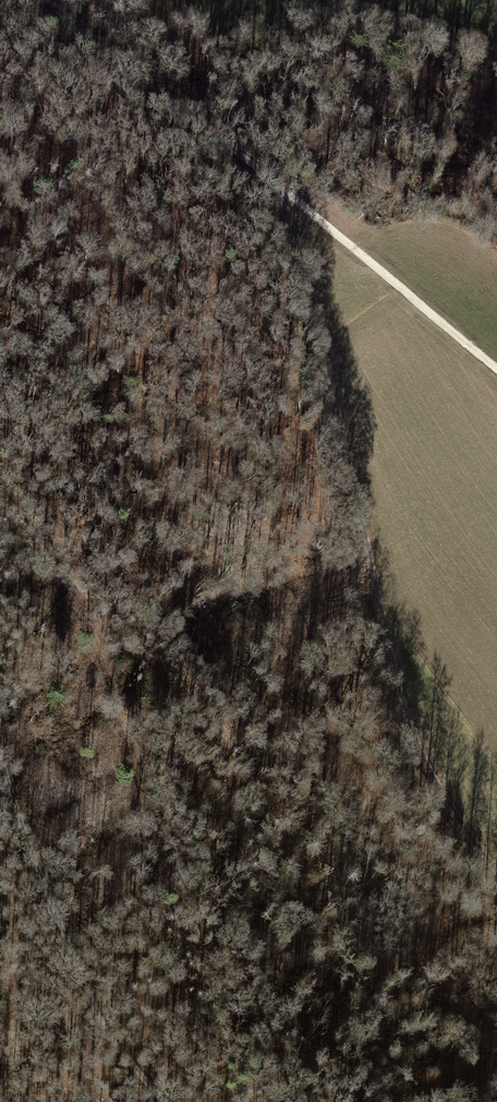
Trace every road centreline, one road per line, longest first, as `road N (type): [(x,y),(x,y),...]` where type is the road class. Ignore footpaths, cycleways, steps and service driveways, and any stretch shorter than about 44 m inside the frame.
road 1 (track): [(496,862),(423,761),(399,690),(289,194)]
road 2 (track): [(44,0),(496,368)]
road 3 (track): [(335,399),(304,388),(282,365),(233,282),(206,252),(60,137),(12,116)]
road 4 (track): [(0,752),(92,1005),(164,1101)]

